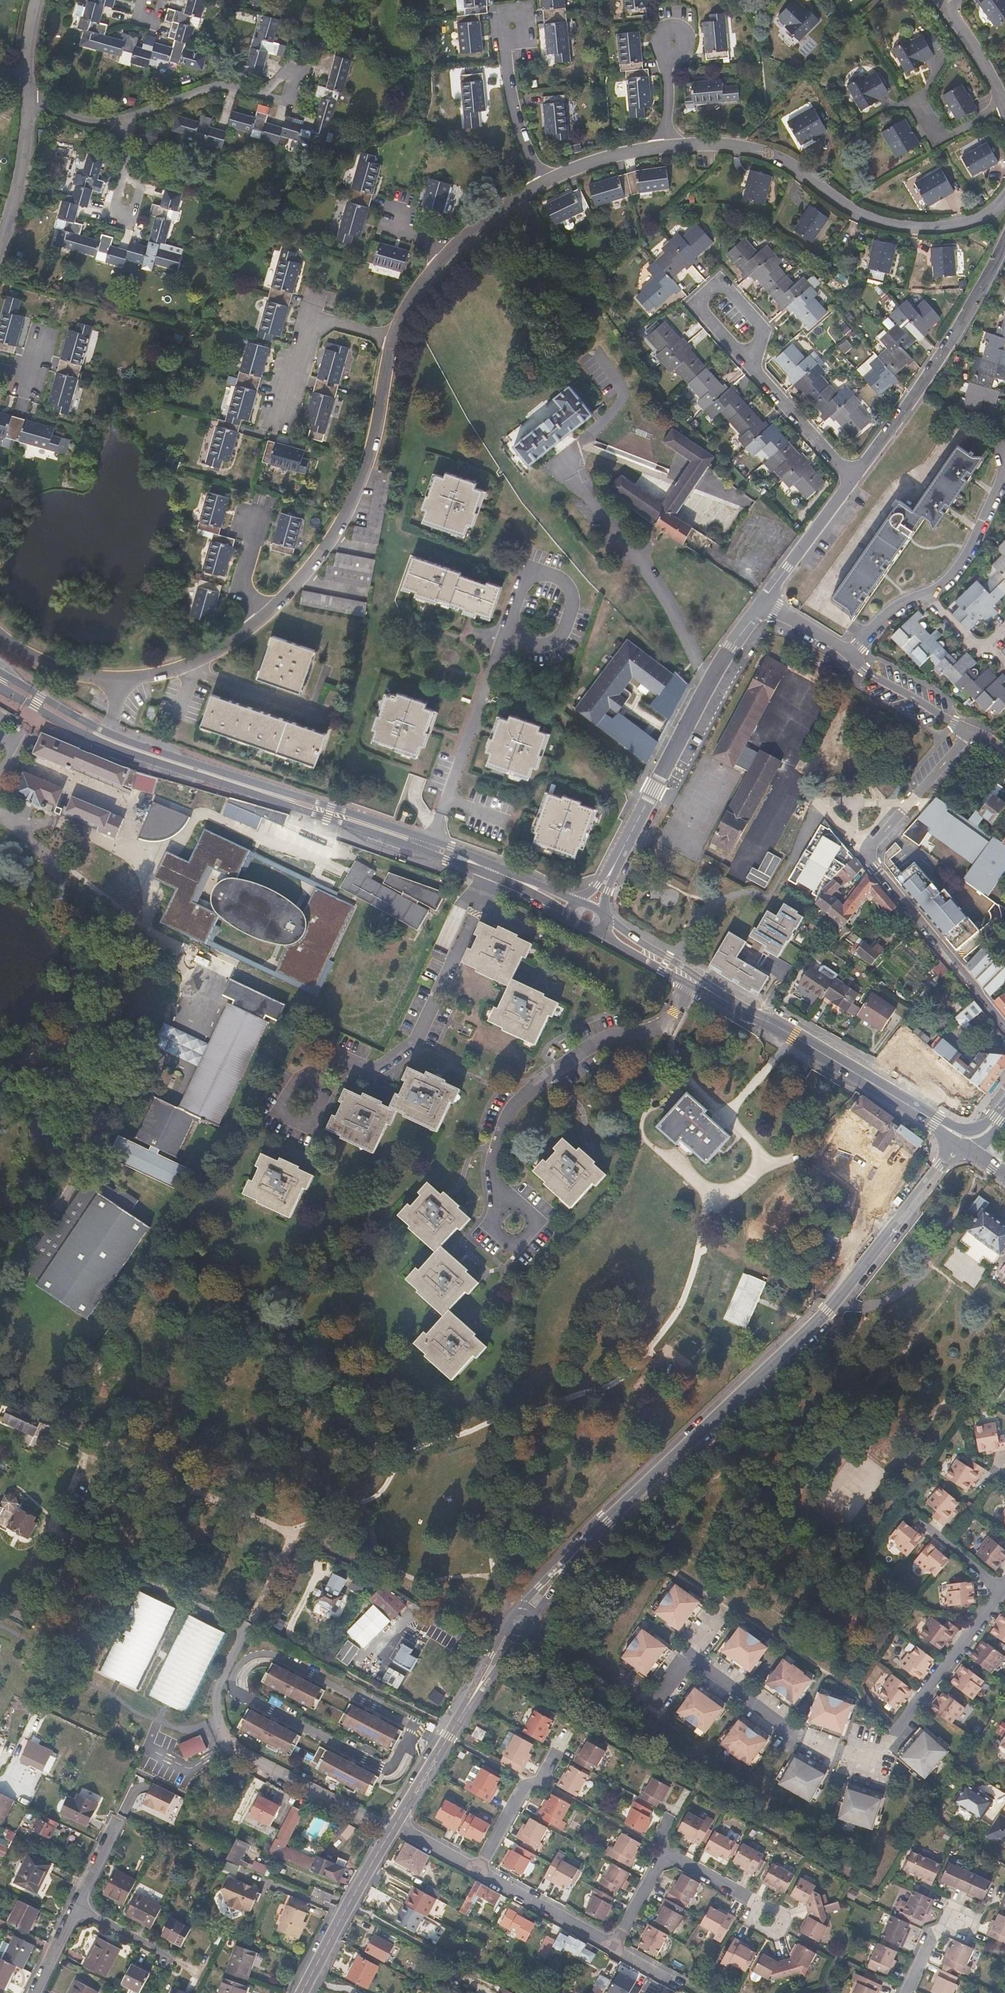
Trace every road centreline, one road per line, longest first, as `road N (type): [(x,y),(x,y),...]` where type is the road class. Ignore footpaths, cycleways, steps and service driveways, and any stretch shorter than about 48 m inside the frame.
road 1 (secondary): [(521,1623),(605,1522),(827,1313),(959,1144)]
road 2 (residential): [(521,1623),(657,1702),(691,1658),(804,1740),(872,1760),(1001,1590)]
road 3 (residential): [(1004,1026),(869,858),(971,733),(875,677),(853,654)]
road 4 (secondary): [(432,839),(145,747),(0,672)]
road 5 (secondary): [(0,687),(121,750),(428,852)]
road 6 (residential): [(1004,198),(959,223),(880,222),(767,153),(665,145)]
road 7 (residential): [(394,337),(354,503),(322,556),(263,619)]
road 8 (residential): [(617,860),(707,683),(763,602)]
road 9 (residential): [(263,619),(228,647),(130,680),(49,663),(0,633)]
road 10 (residential): [(852,481),(933,371),(1004,244)]
road 11 (secondary): [(935,1121),(719,996)]
road 12 (secondary): [(398,1823),(521,1623)]
road 13 (residential): [(432,839),(503,637)]
road 14 (residential): [(503,637),(527,568),(561,578),(572,595),(563,635),(530,646)]
road 15 (secondary): [(301,1992),(398,1823)]
road 16 (residential): [(751,365),(695,302),(721,281),(763,330)]
road 17 (residential): [(394,337),(311,324),(282,417)]
road 18 (residential): [(568,1735),(539,1783),(520,1790),(476,1870)]
road 19 (residential): [(502,27),(517,126),(541,185)]
road 20 (residential): [(612,1946),(476,1870)]
road 21 (residential): [(852,481),(751,365)]
road 22 (residential): [(0,249),(22,188),(30,101)]
road 23 (residential): [(763,602),(852,481)]
road 24 (residential): [(1004,474),(966,558),(925,596)]
road 25 (residential): [(121,121),(217,85),(261,95)]
road 26 (secondary): [(593,929),(719,996)]
road 27 (secondary): [(719,996),(606,916)]
road 28 (residential): [(665,145),(541,185)]
road 29 (residential): [(1004,101),(939,141),(918,100)]

